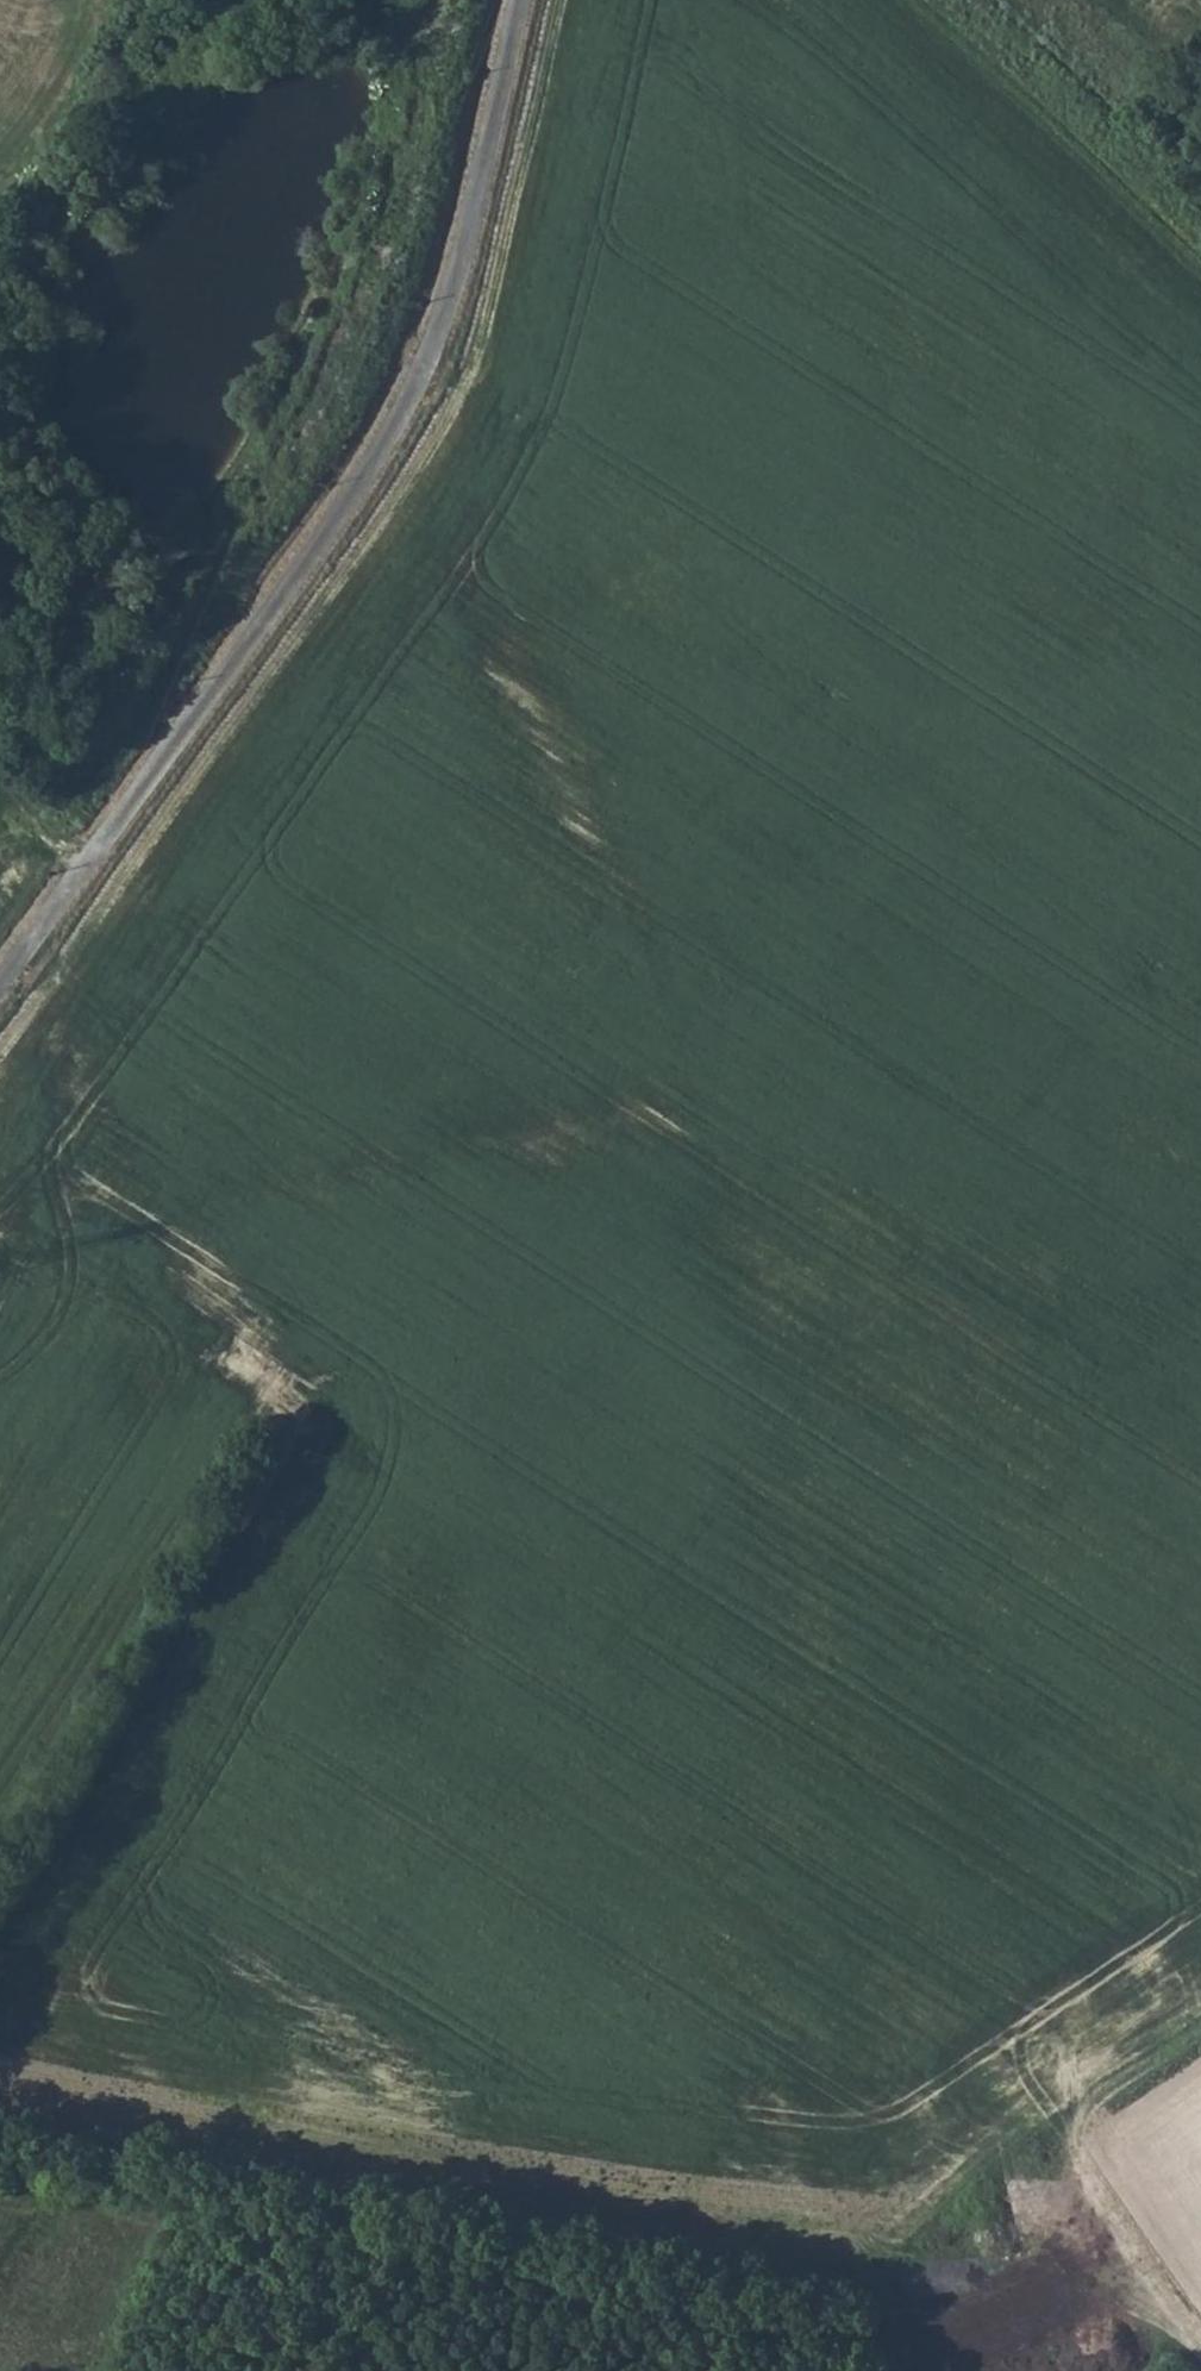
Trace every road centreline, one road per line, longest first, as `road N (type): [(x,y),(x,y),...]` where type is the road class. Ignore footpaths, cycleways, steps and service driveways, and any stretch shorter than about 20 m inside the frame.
road 1 (unclassified): [(522,0),(456,283),(433,350),(370,468),(0,987)]
road 2 (track): [(1200,2344),(1065,2141),(1200,2043)]

